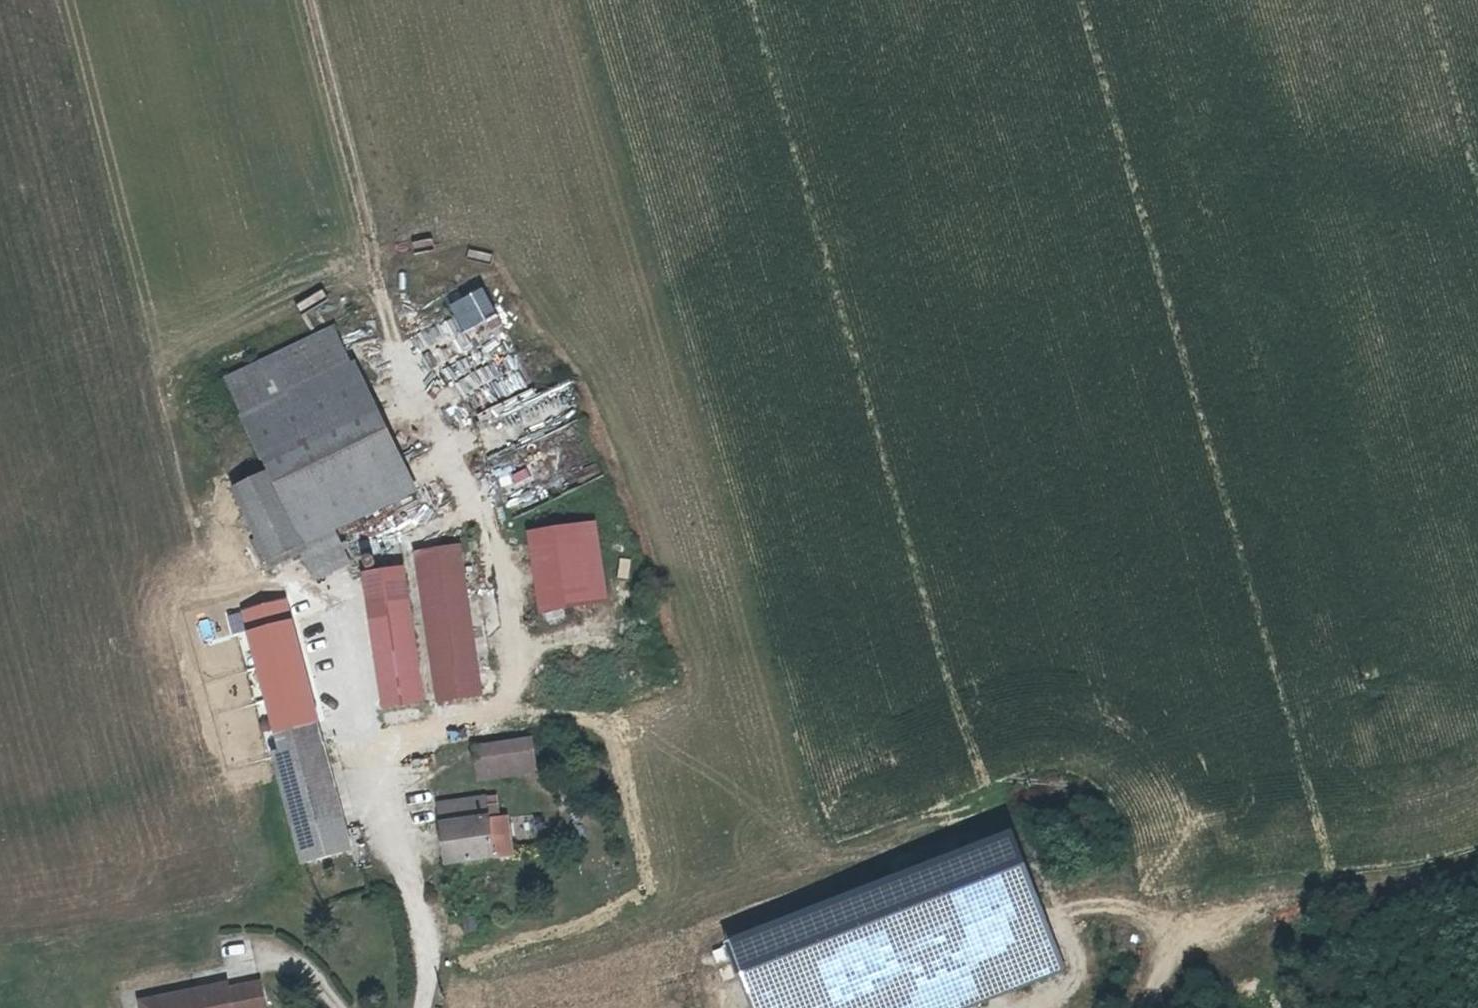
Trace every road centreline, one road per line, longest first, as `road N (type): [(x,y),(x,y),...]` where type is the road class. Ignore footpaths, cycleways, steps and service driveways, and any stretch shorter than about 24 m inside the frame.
road 1 (unclassified): [(408,867),(432,952),(416,1007)]

